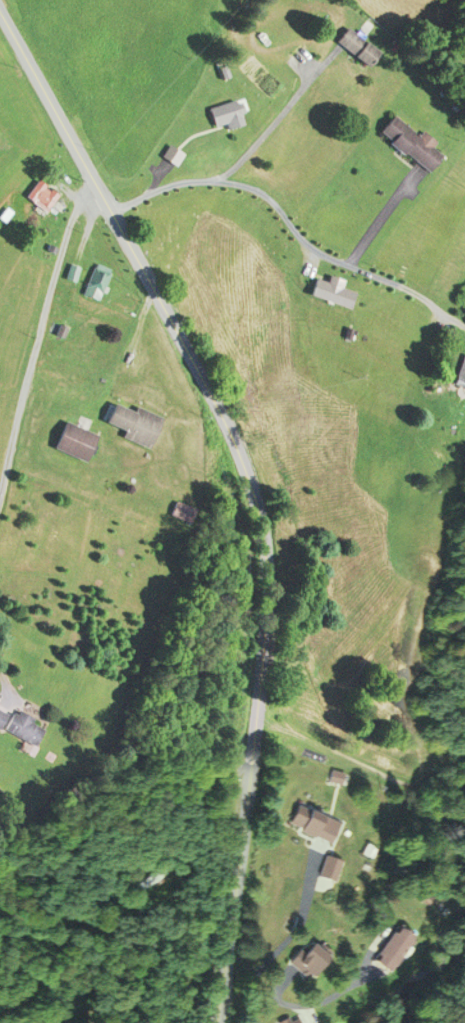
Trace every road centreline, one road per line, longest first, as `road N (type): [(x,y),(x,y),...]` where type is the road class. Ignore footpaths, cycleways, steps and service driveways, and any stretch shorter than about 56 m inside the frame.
road 1 (residential): [(221,1022),(263,673),(269,523),(197,364),(0,8)]
road 2 (residential): [(464,322),(419,291),(310,243),(273,197),(239,181),(184,179),(112,209)]

